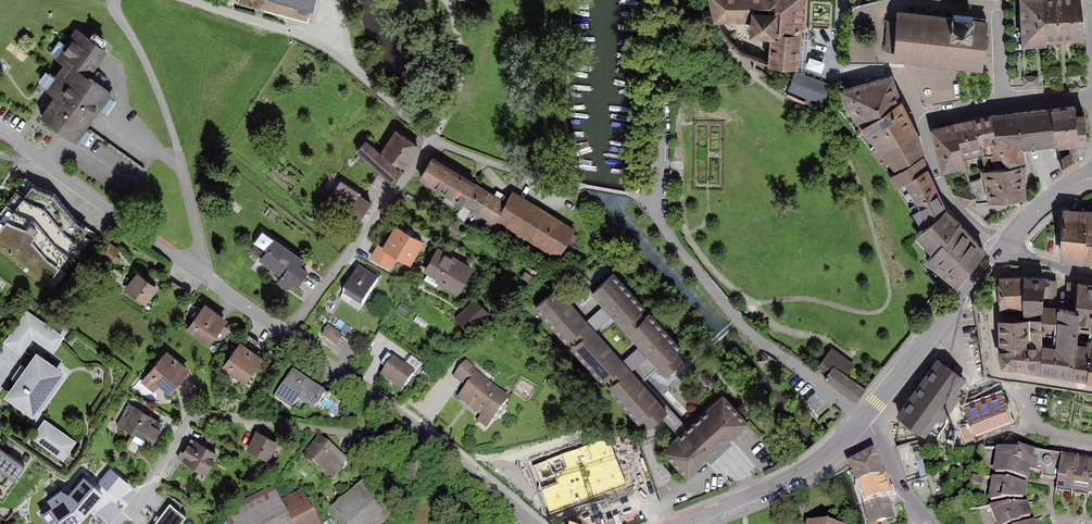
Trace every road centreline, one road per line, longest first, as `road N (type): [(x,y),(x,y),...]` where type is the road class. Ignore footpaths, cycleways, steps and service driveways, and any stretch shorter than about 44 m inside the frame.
road 1 (residential): [(863,418),(738,321),(660,219),(654,199),(669,0)]
road 2 (residential): [(1002,247),(951,206),(926,121),(1091,95)]
road 3 (residential): [(533,523),(285,335)]
road 4 (track): [(189,0),(330,51),(436,138)]
road 5 (unclassified): [(194,267),(202,248),(169,119),(112,0)]
road 6 (residential): [(285,335),(436,138)]
road 7 (residential): [(194,267),(0,130)]
road 8 (tertiary): [(682,523),(783,482),(825,457),(863,418)]
road 9 (residential): [(939,327),(979,382),(1014,393),(1031,425),(1091,439)]
road 10 (track): [(436,138),(527,175),(585,186)]

